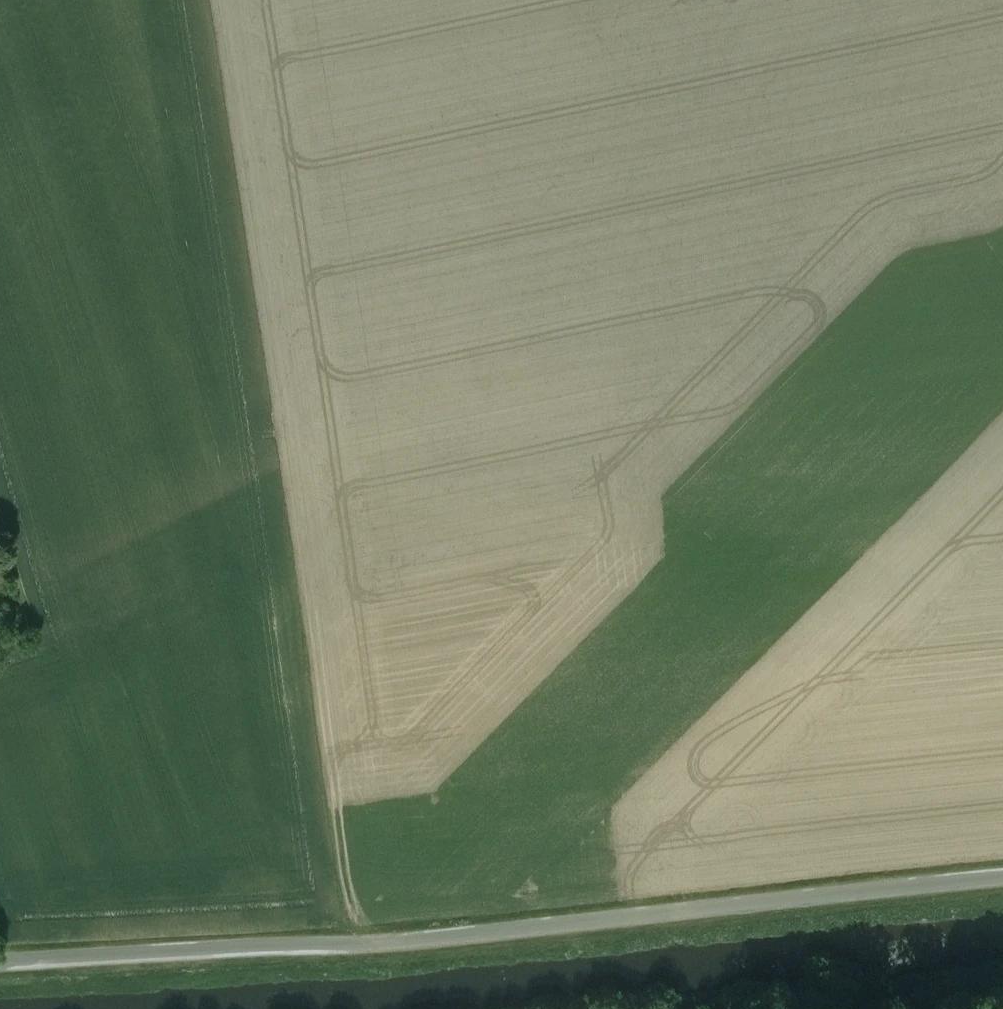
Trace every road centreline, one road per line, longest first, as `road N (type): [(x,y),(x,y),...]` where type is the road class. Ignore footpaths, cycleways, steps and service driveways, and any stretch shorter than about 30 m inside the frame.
road 1 (unclassified): [(1002,878),(421,937),(0,961)]

